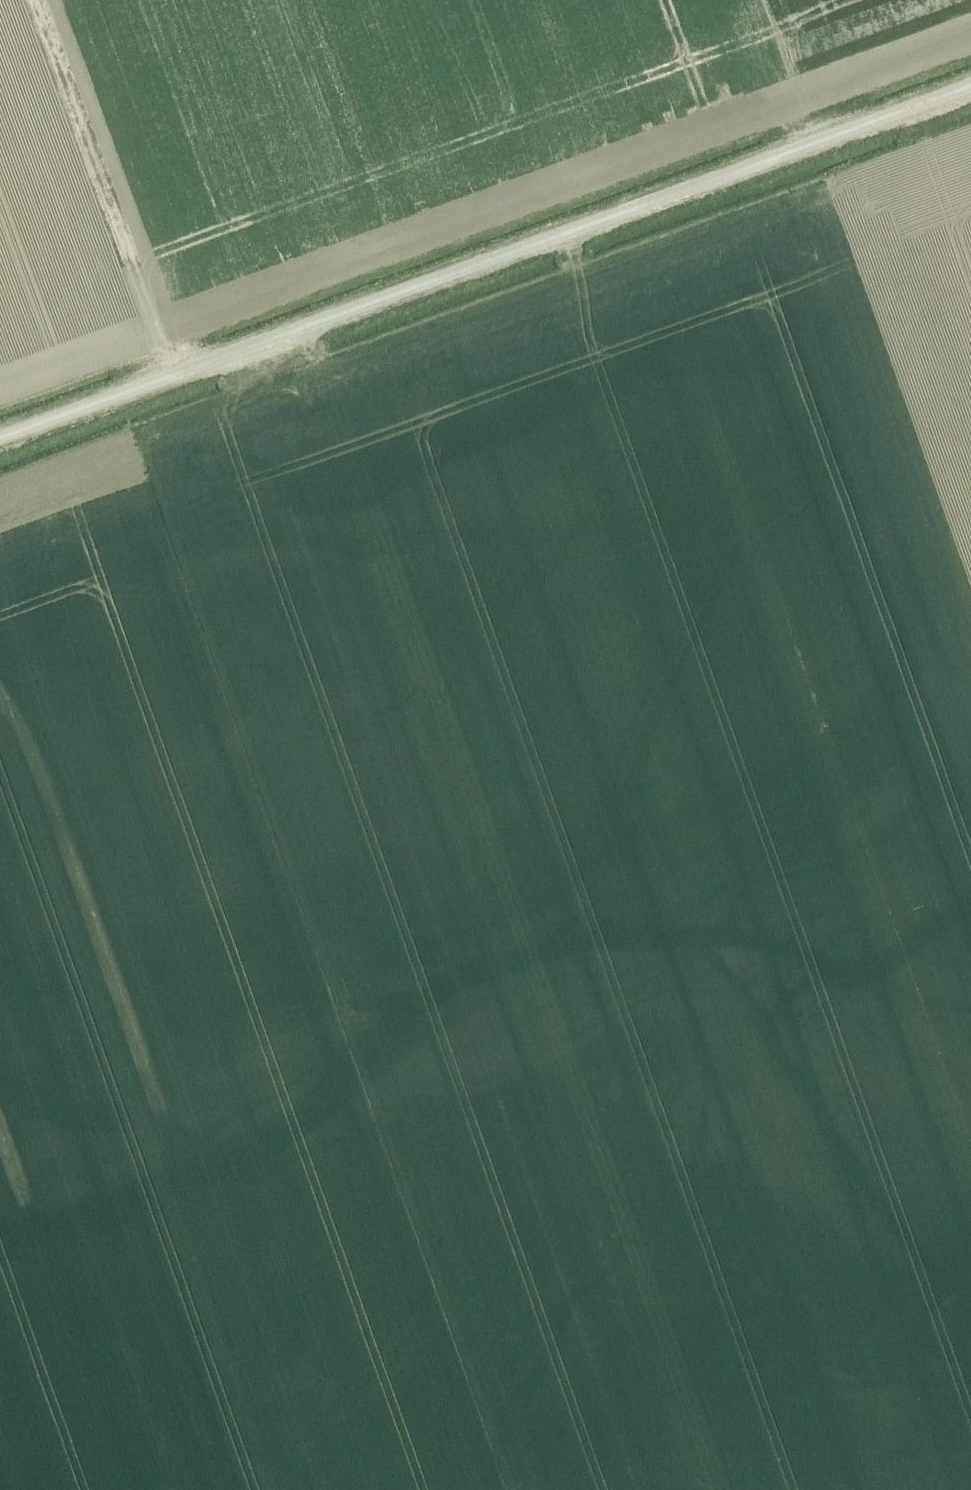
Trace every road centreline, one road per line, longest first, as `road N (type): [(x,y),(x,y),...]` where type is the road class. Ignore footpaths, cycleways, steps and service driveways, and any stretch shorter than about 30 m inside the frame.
road 1 (unclassified): [(0,446),(970,90)]

